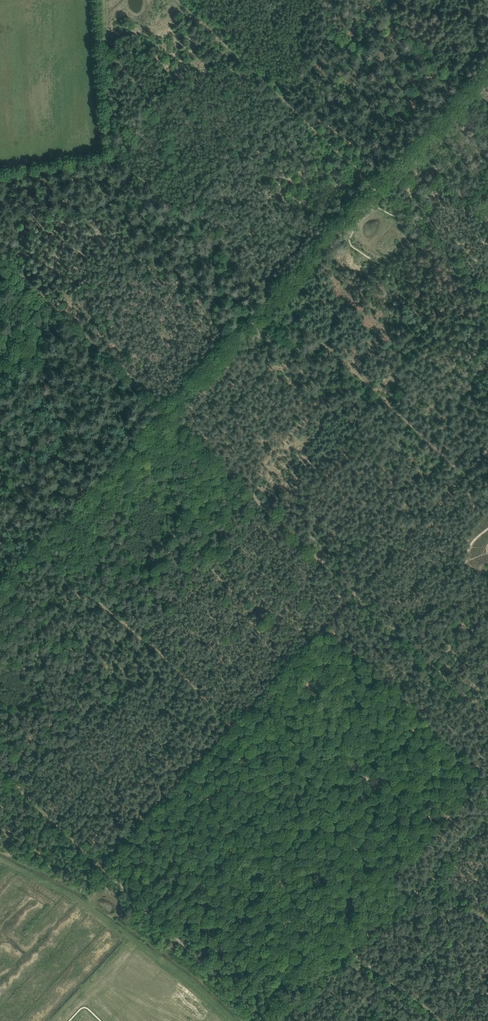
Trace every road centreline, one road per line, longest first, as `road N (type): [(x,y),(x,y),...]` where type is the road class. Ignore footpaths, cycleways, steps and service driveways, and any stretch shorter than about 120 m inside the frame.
road 1 (track): [(487,70),(0,592)]
road 2 (track): [(252,1009),(97,865)]
road 3 (track): [(0,771),(97,865)]

